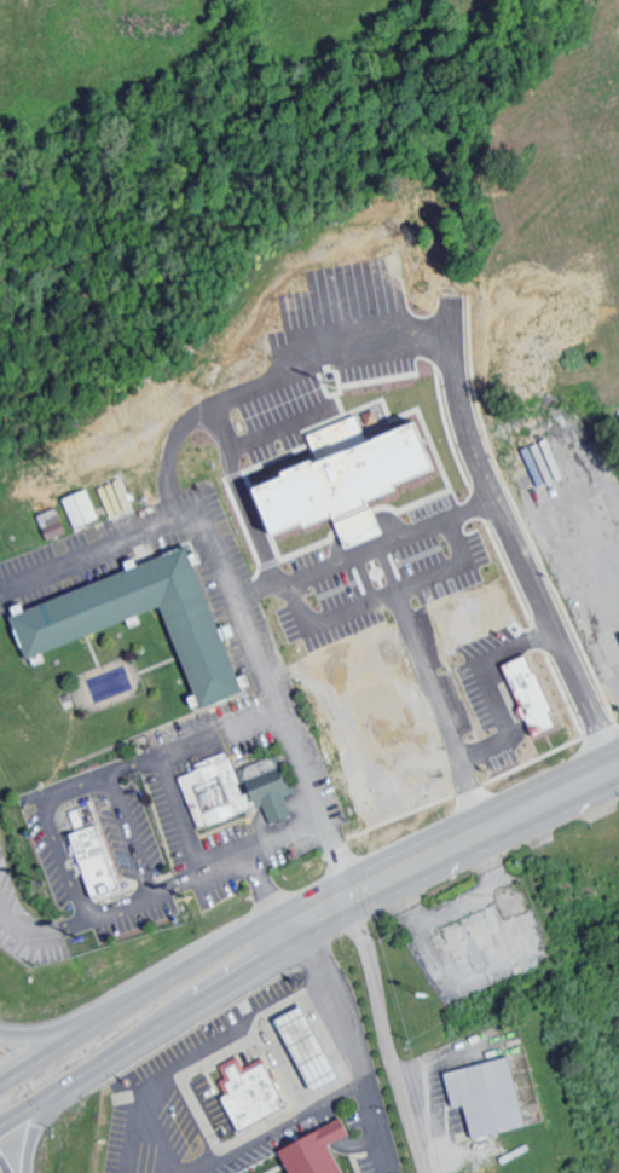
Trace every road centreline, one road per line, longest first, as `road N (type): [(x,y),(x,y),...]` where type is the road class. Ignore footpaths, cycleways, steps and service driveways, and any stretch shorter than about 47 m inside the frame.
road 1 (primary): [(0,1130),(353,915),(618,781)]
road 2 (primary): [(618,742),(238,934),(0,1080)]
road 3 (residential): [(422,1172),(341,878)]
road 4 (motorway): [(157,982),(68,1024),(0,1032)]

